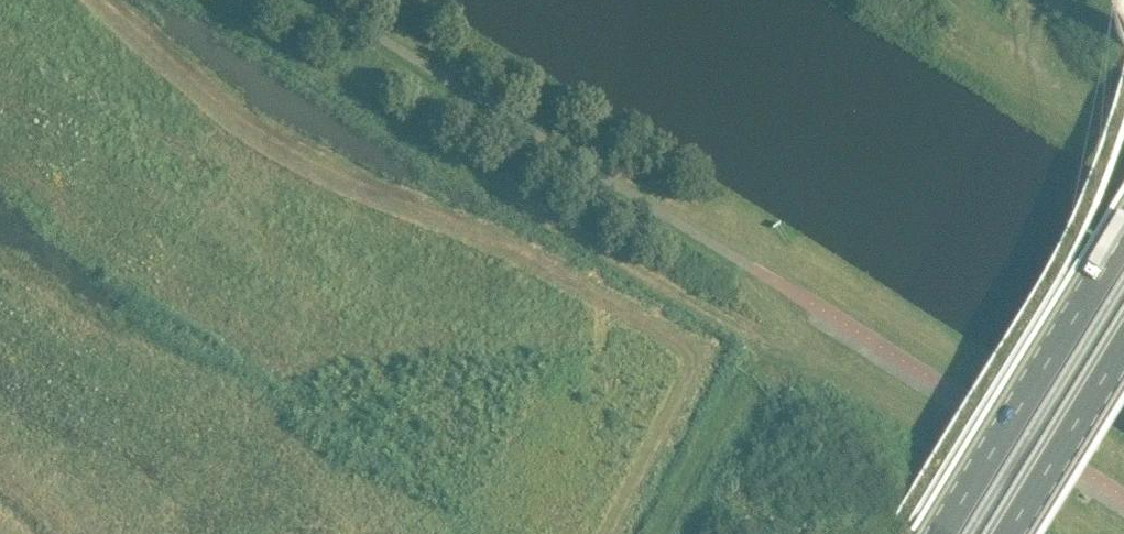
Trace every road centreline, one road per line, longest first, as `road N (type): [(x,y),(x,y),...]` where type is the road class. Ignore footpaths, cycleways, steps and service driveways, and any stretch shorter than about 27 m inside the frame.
road 1 (primary): [(1123,246),(946,533)]
road 2 (primary): [(1012,533),(1123,354)]
road 3 (track): [(1026,0),(1025,57),(1123,124)]

